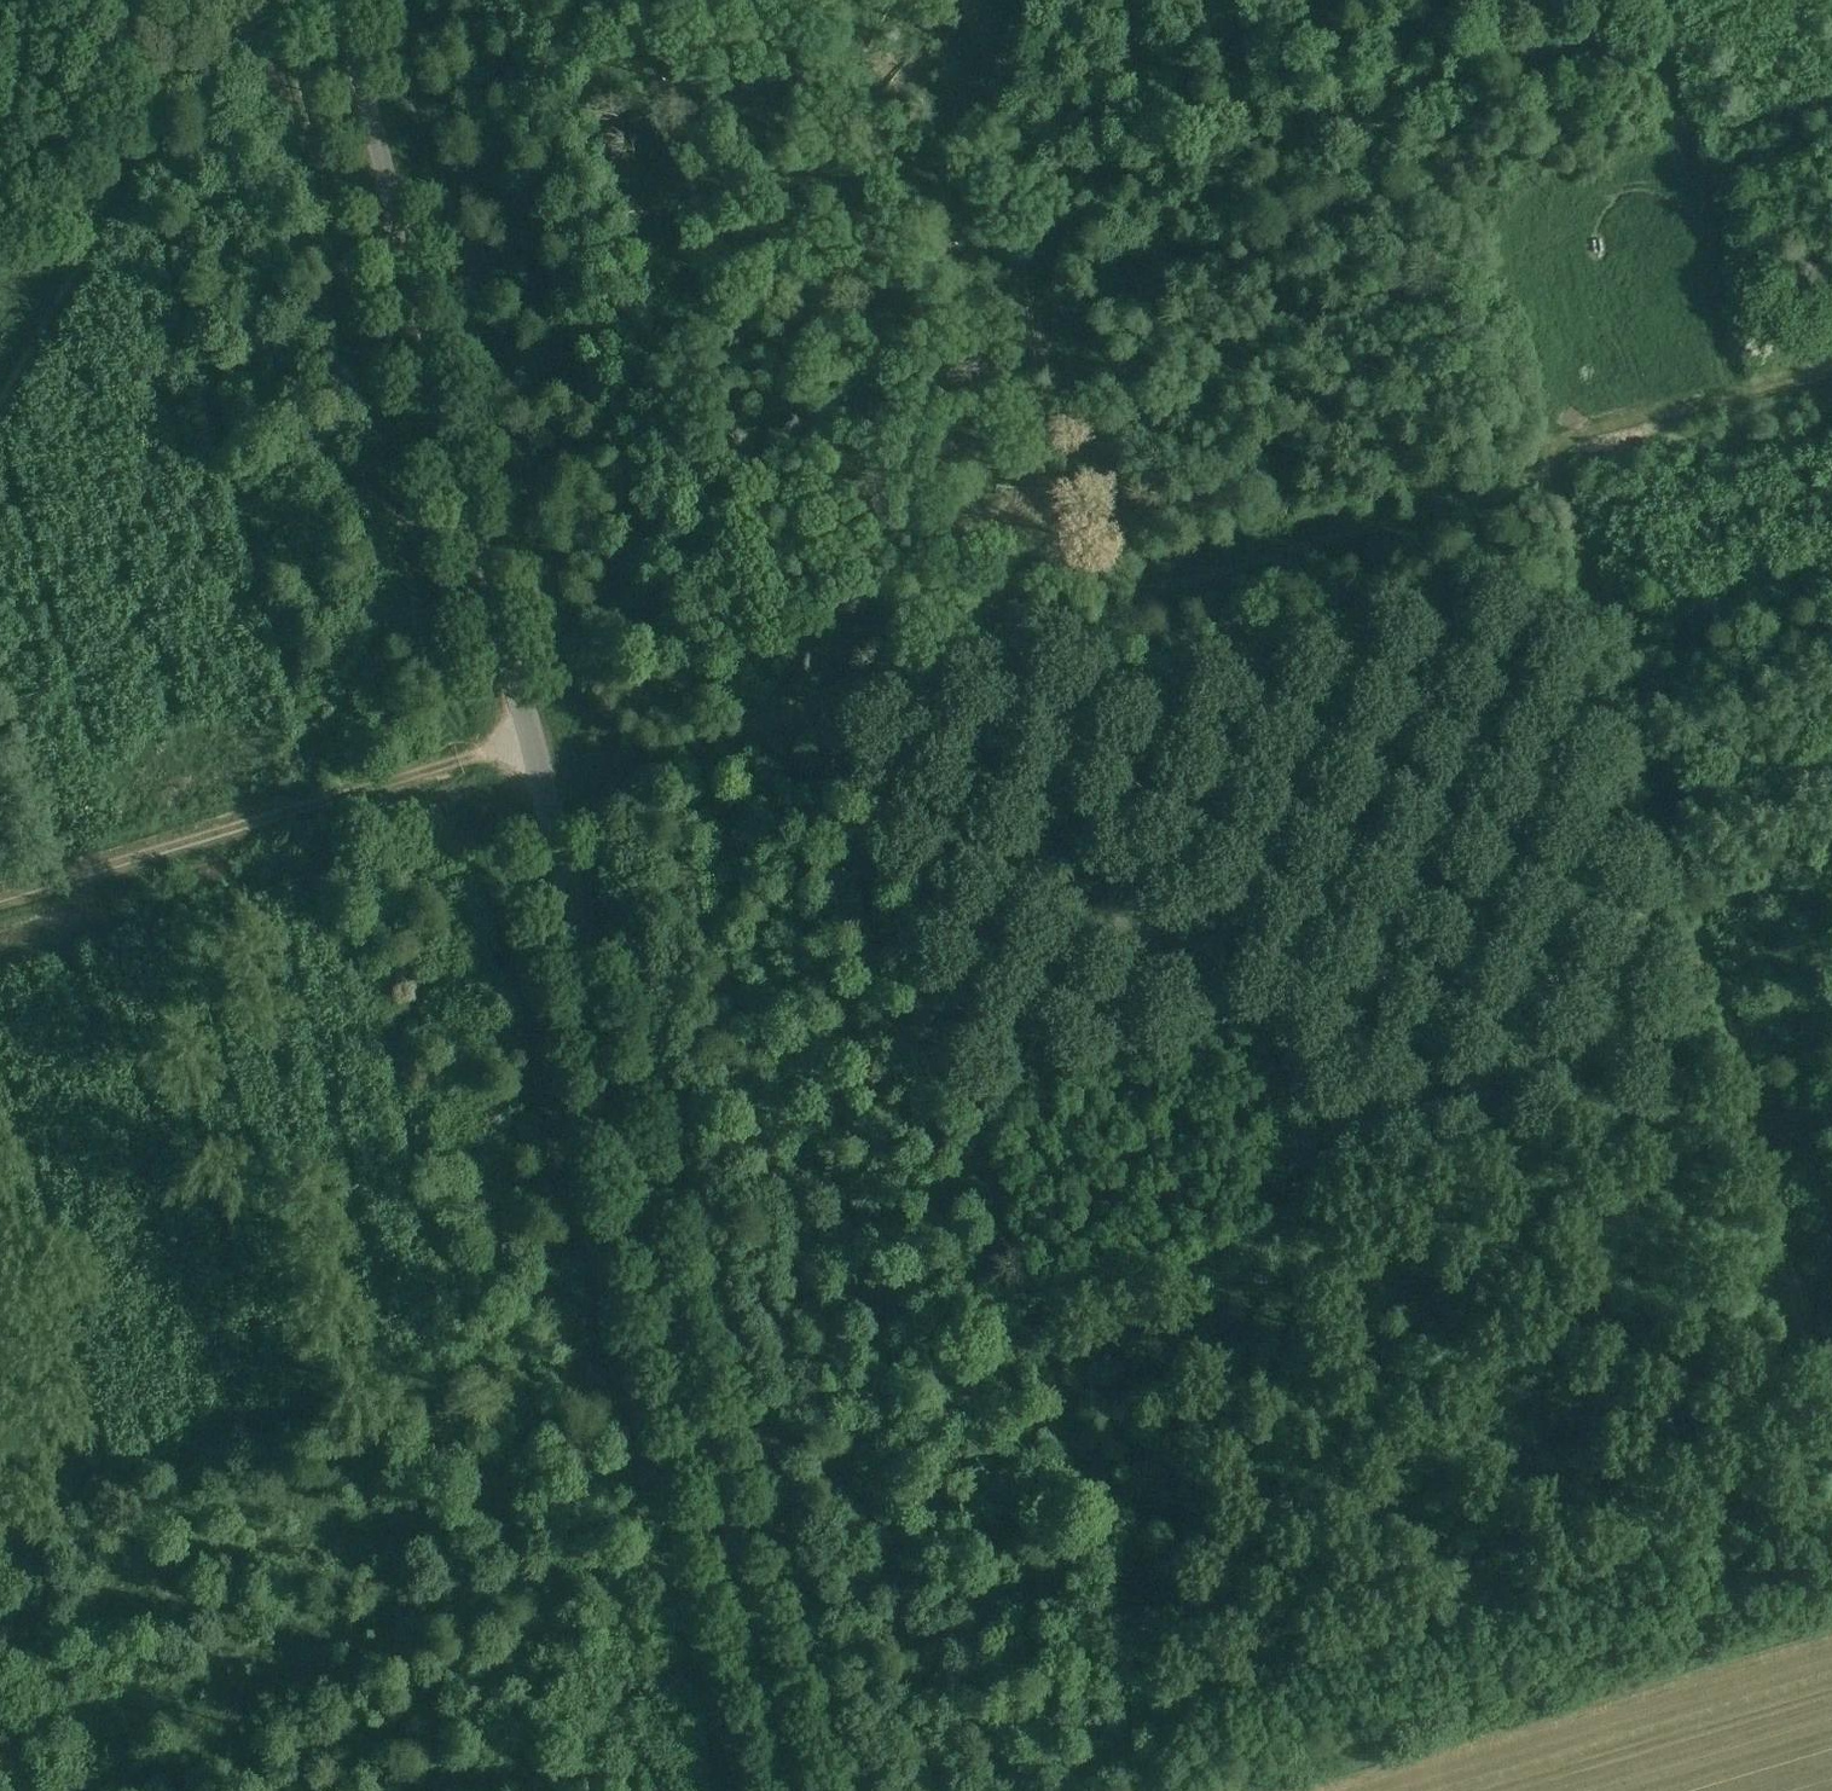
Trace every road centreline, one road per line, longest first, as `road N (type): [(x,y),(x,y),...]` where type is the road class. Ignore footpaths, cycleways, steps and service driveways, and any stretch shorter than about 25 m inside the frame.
road 1 (tertiary): [(810,1790),(337,0)]
road 2 (track): [(0,896),(532,745)]

